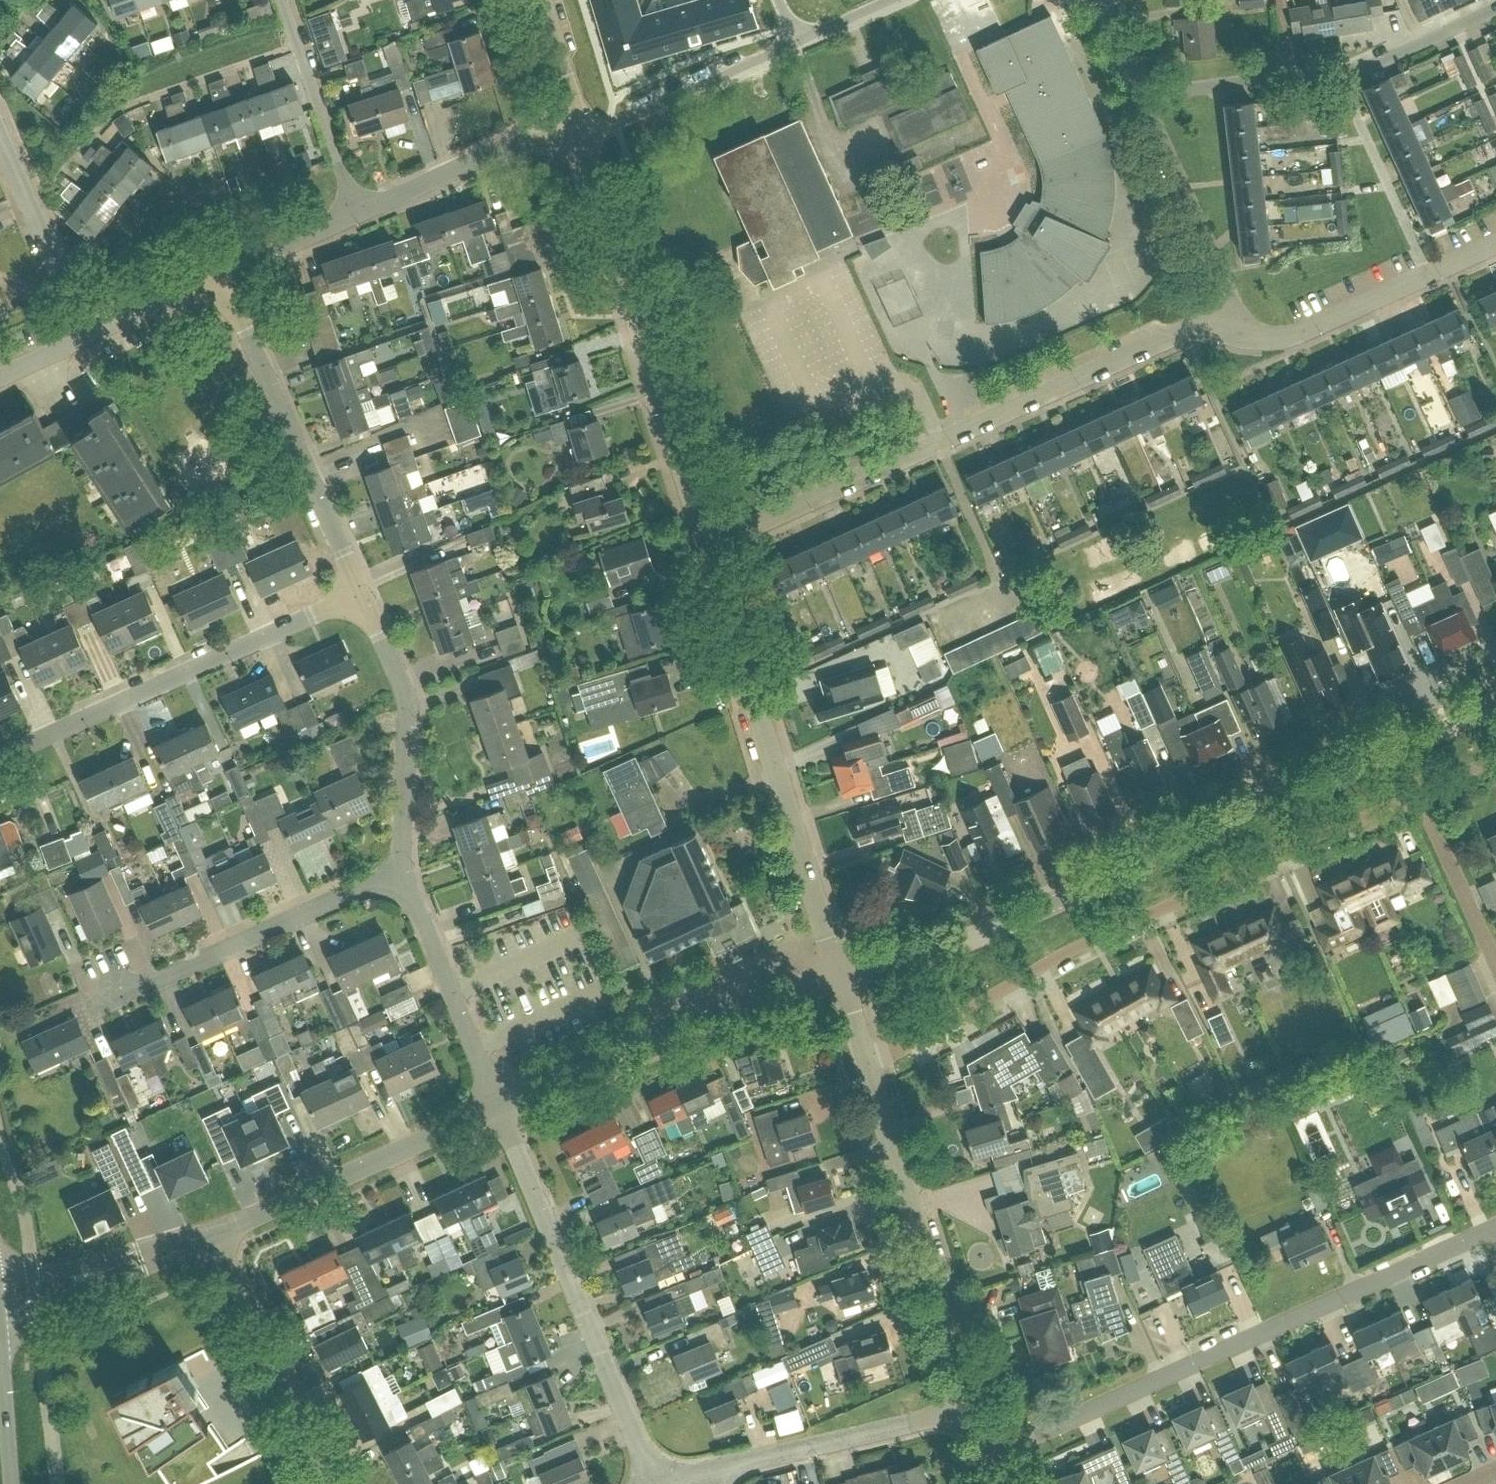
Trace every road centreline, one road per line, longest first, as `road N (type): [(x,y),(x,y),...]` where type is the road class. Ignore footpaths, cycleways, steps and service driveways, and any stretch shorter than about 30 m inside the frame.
road 1 (unclassified): [(838,974),(1016,915),(1495,703)]
road 2 (residential): [(863,1058),(928,1033),(1076,947),(1416,795)]
road 3 (residential): [(712,547),(1234,307)]
road 4 (residential): [(988,1452),(1495,1223)]
road 5 (unclassified): [(838,974),(712,547)]
road 6 (unclassified): [(712,547),(581,138)]
road 7 (residential): [(655,1483),(498,1104)]
road 8 (residential): [(0,758),(362,596)]
road 9 (unclassified): [(498,1104),(694,1017),(838,974)]
road 10 (unclassified): [(970,1405),(863,1058)]
road 11 (residential): [(362,596),(222,274)]
road 12 (unclassified): [(210,1233),(498,1104)]
road 13 (residential): [(121,989),(401,868)]
road 14 (residential): [(401,868),(409,706),(362,596)]
road 15 (residential): [(335,1483),(210,1233)]
road 16 (residential): [(701,1475),(970,1405)]
road 17 (residential): [(498,1104),(401,868)]
road 18 (residential): [(354,212),(574,117)]
road 19 (residential): [(581,138),(797,42)]
road 20 (residential): [(354,212),(279,0)]
road 21 (residential): [(1234,307),(1144,102)]
road 22 (residential): [(1234,307),(1246,331),(1299,333),(1429,273)]
road 23 (residential): [(1429,273),(1339,70)]
road 24 (residential): [(86,333),(0,134)]
road 25 (residential): [(1144,102),(1168,91),(1339,70)]
road 26 (residential): [(1495,967),(1416,795)]
road 27 (residential): [(1339,70),(1373,64),(1495,8)]
road 28 (residential): [(86,333),(222,274)]
road 29 (residential): [(222,274),(354,212)]
road 30 (secondary): [(12,1483),(0,1356)]
road 31 (unclassified): [(574,117),(539,0)]

